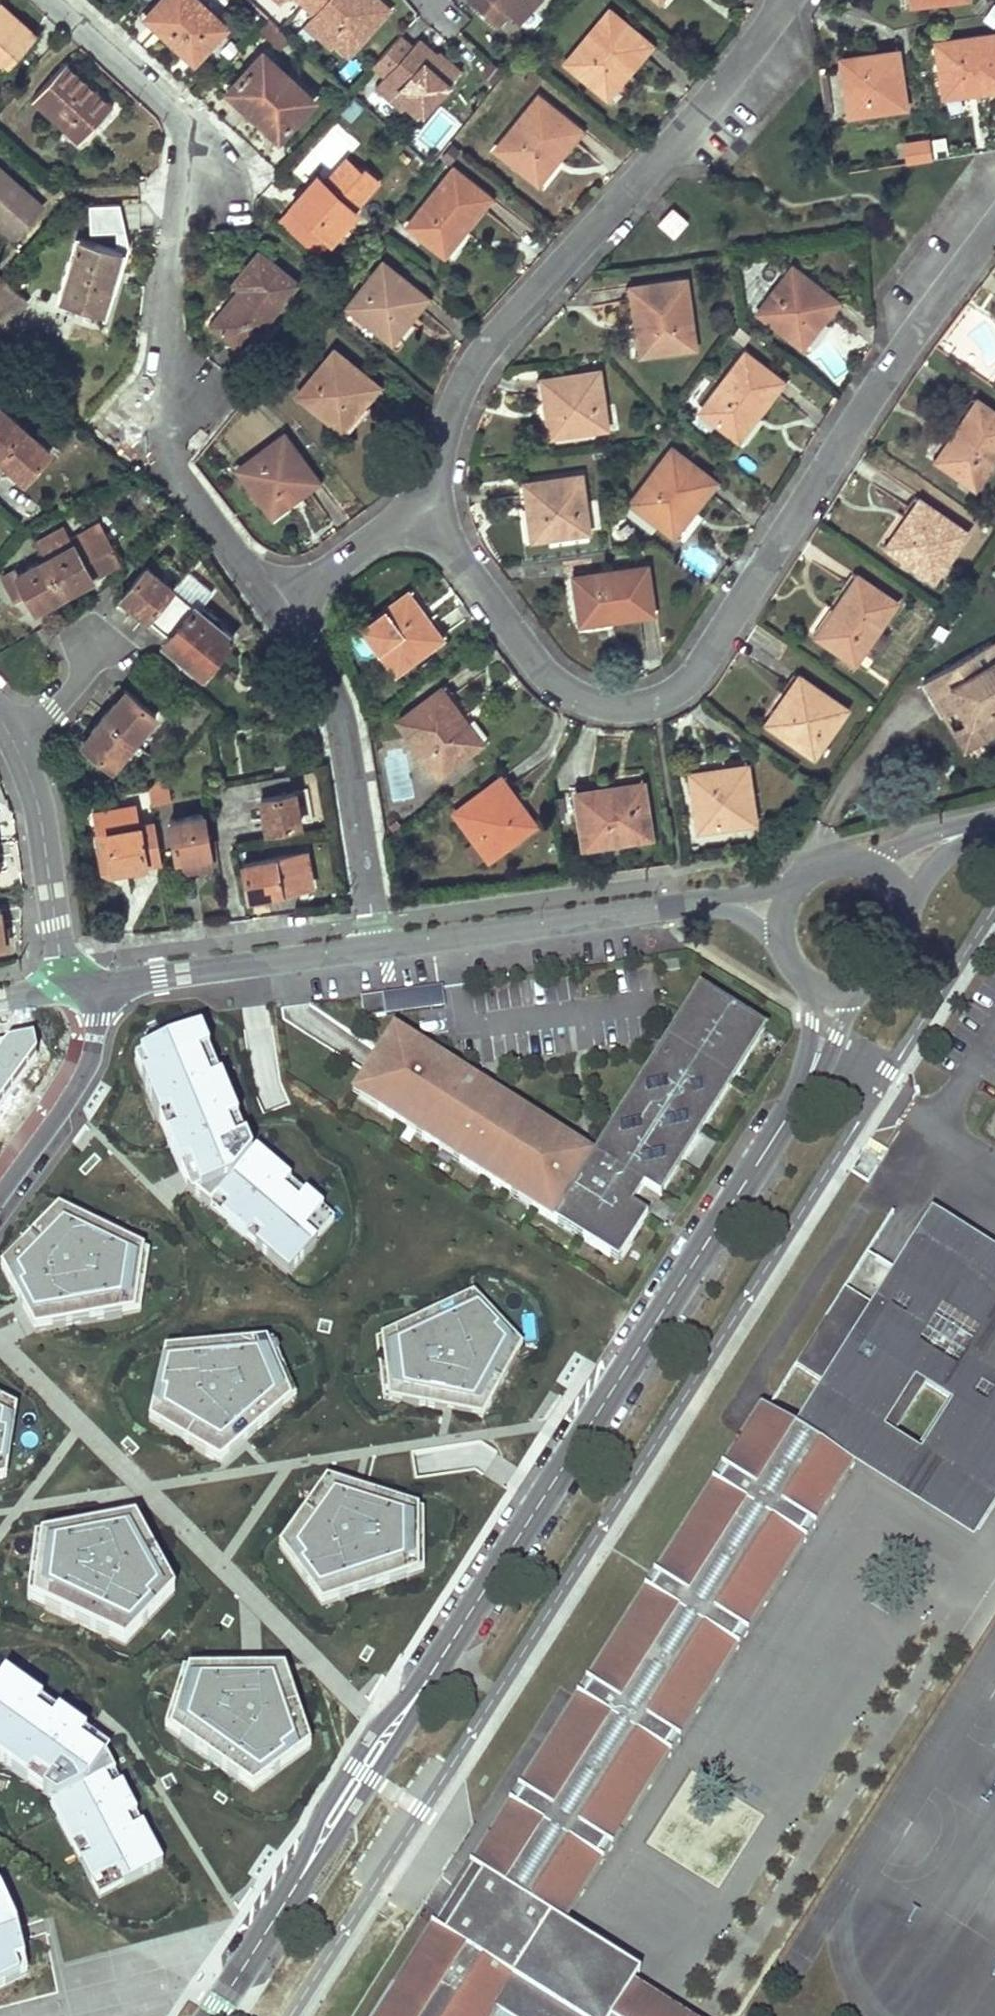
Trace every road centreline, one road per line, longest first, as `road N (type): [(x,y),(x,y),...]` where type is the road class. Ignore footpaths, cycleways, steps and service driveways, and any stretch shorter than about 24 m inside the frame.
road 1 (residential): [(211,2015),(838,1033),(851,989)]
road 2 (residential): [(421,509),(547,682),(599,708),(658,703),(687,687),(994,231)]
road 3 (residential): [(46,0),(191,123),(151,444),(272,600)]
road 4 (residential): [(785,0),(666,153),(473,363),(421,509)]
road 5 (residential): [(272,600),(338,717),(376,946)]
road 6 (residential): [(376,946),(688,904)]
road 7 (residential): [(102,985),(376,946)]
road 8 (residential): [(11,733),(42,824),(64,988)]
road 9 (residential): [(102,985),(90,1055),(0,1197)]
road 10 (residential): [(272,600),(421,509)]
road 11 (residential): [(11,733),(54,711),(87,670),(97,642)]
road 12 (residential): [(984,828),(859,853)]

